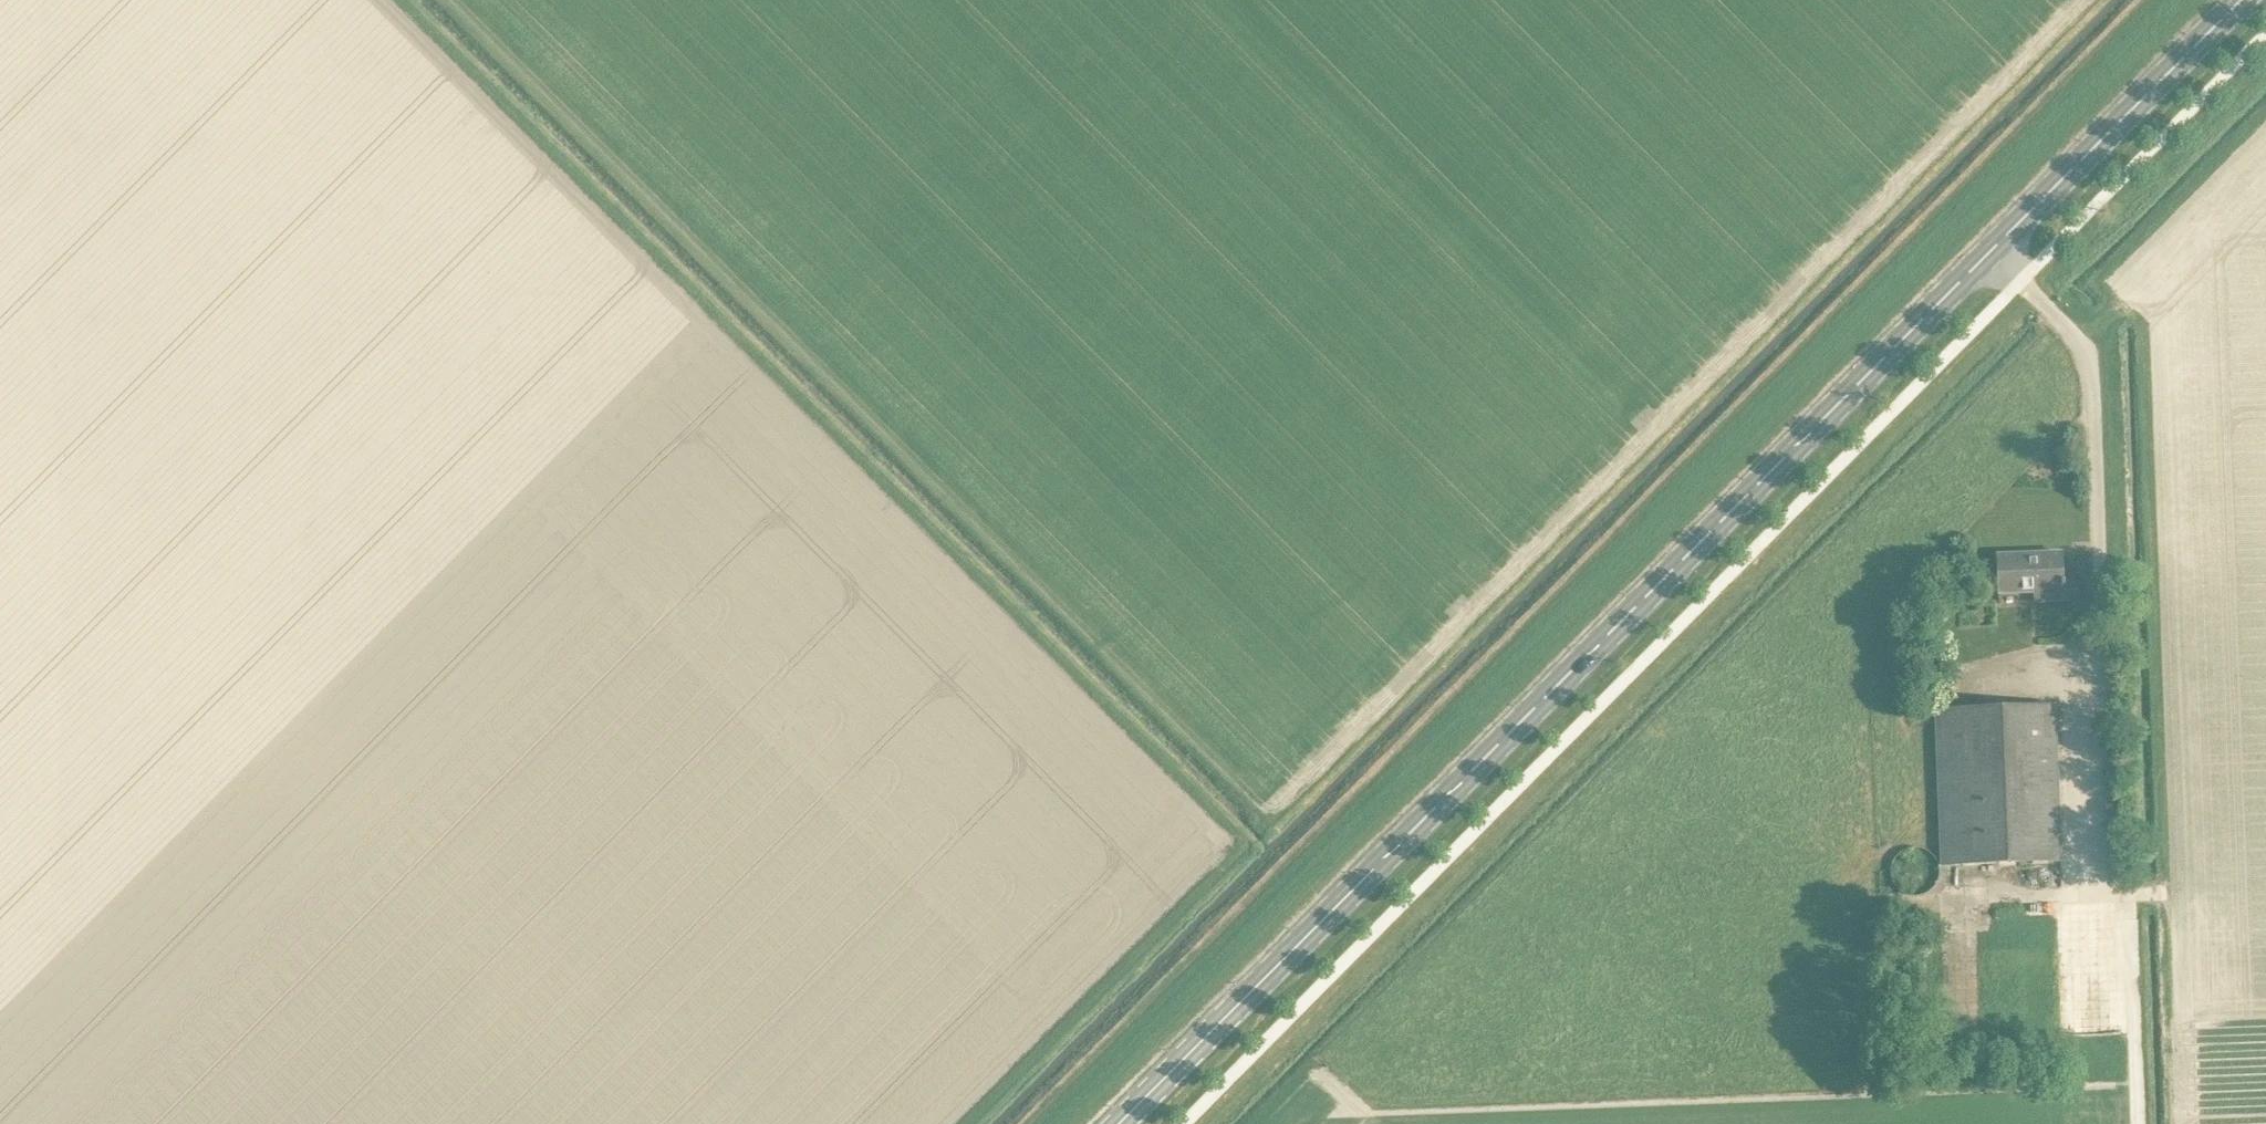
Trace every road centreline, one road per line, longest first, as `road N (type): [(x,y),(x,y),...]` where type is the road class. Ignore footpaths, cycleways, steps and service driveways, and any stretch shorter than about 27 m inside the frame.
road 1 (secondary): [(1118,1123),(2249,0)]
road 2 (track): [(2132,1123),(2122,923),(2089,858)]

